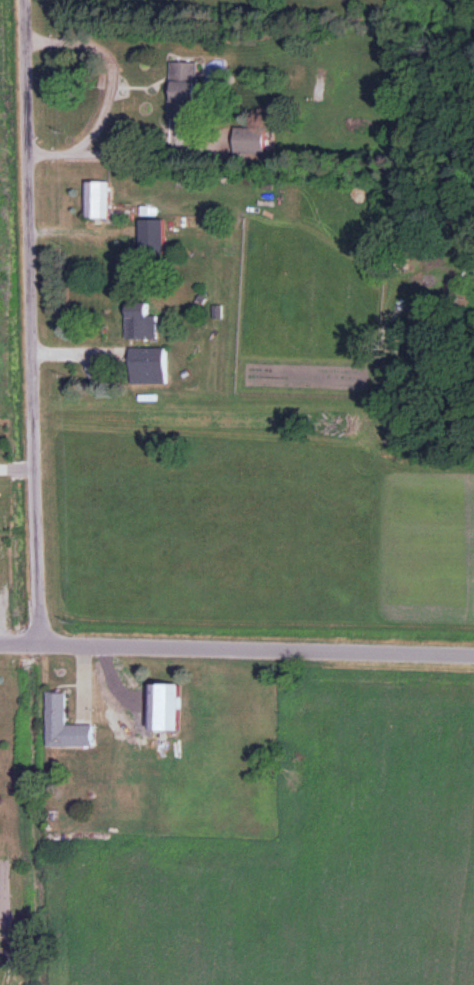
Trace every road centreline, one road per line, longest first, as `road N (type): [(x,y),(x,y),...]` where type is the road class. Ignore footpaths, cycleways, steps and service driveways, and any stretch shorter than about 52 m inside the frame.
road 1 (residential): [(26,0),(40,645)]
road 2 (residential): [(0,646),(473,654)]

